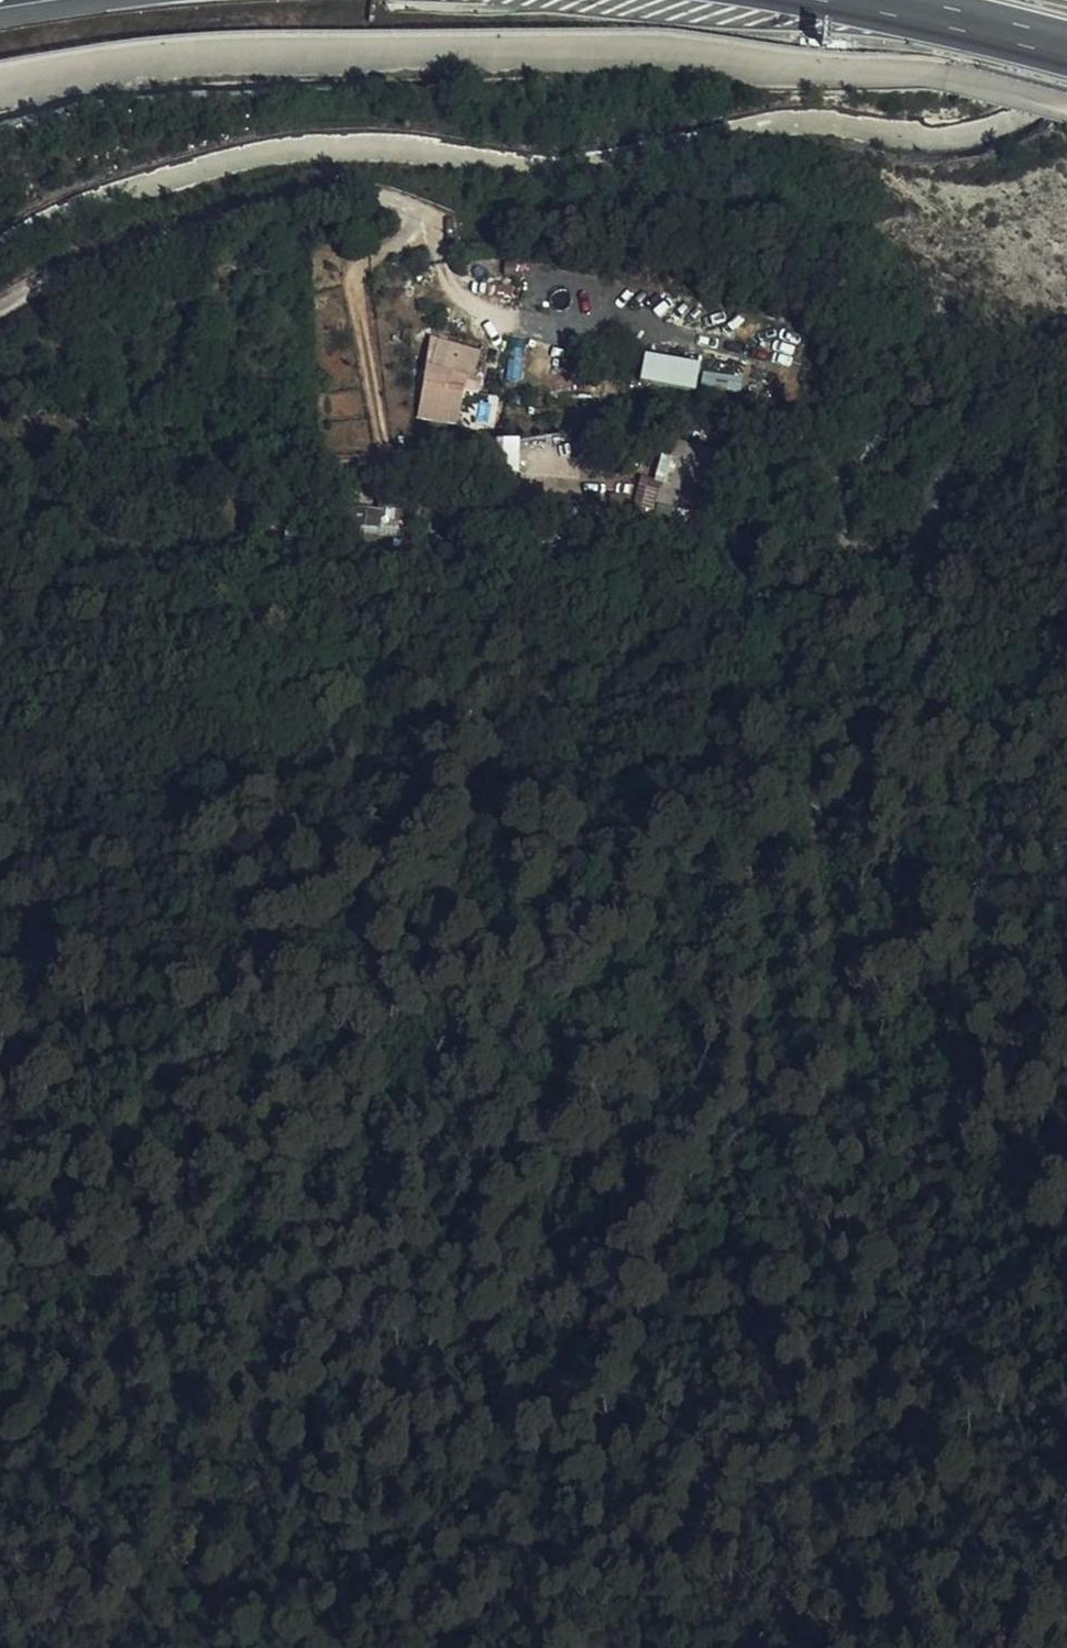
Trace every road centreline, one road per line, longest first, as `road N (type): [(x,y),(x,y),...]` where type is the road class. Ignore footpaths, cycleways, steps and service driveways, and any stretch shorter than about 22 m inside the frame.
road 1 (motorway): [(874,0),(1066,47)]

